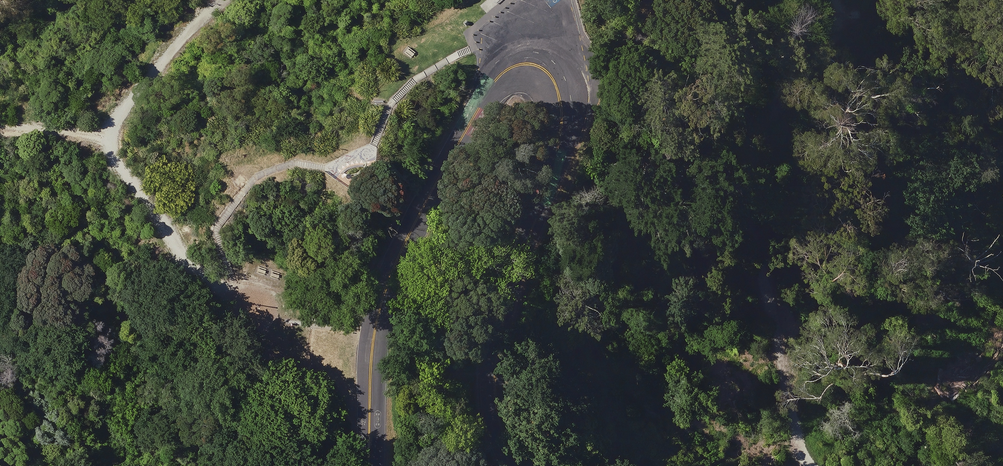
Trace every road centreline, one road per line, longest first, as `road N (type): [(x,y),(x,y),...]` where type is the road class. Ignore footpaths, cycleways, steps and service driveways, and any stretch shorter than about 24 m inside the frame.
road 1 (unclassified): [(514,465),(500,449),(488,383),(501,320),(563,150),(568,119),(550,82),(507,93),(424,217),(383,333),(377,465)]
road 2 (track): [(839,0),(829,53),(768,156),(757,272),(795,447),(811,465)]

